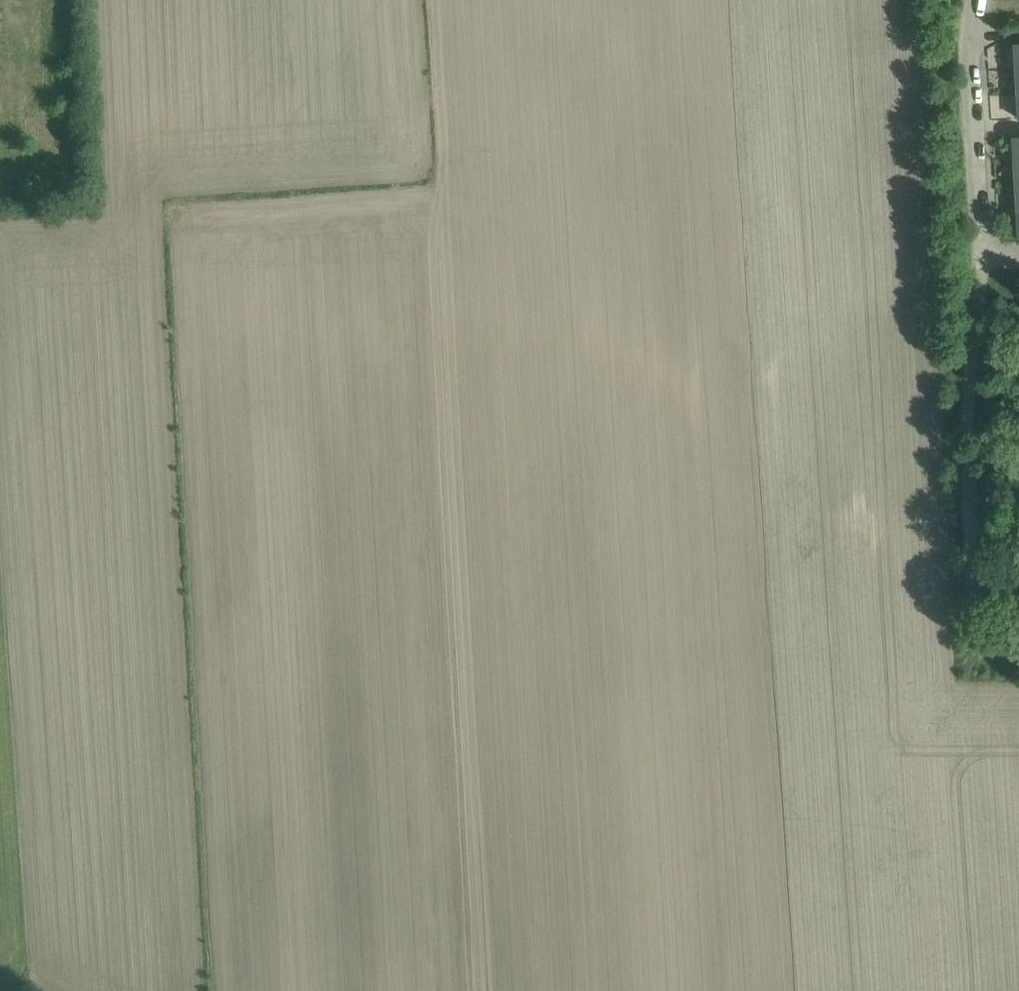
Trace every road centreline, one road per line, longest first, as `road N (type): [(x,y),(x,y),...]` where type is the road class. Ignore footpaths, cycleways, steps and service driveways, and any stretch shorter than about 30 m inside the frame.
road 1 (residential): [(1018,255),(992,251),(983,235),(971,38)]

